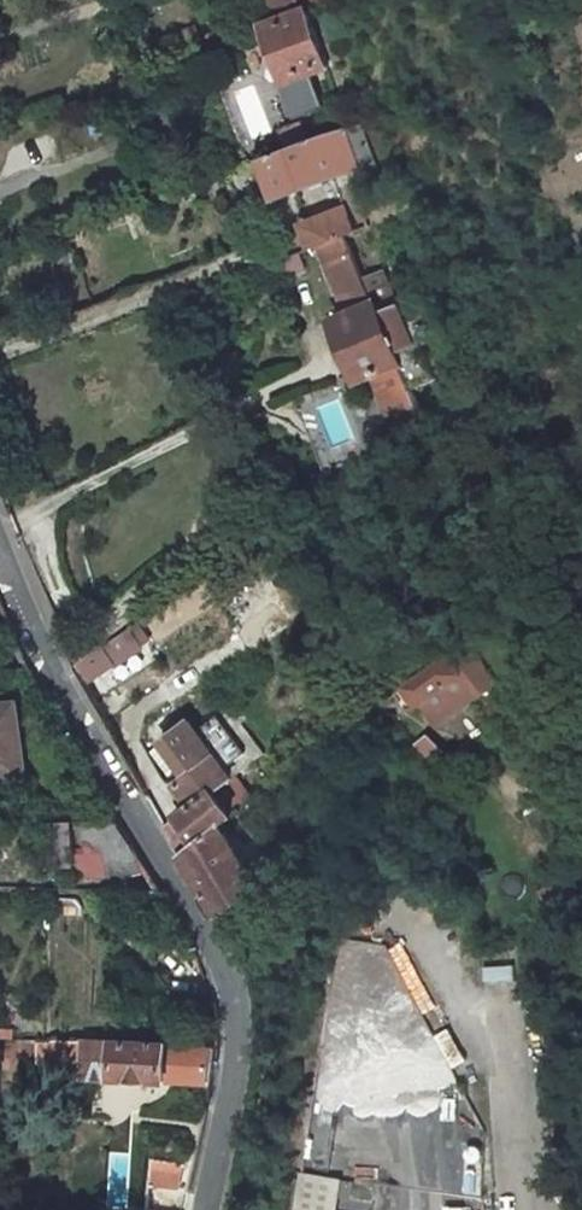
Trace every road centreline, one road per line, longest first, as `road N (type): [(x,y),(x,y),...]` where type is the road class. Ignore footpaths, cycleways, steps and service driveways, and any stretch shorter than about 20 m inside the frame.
road 1 (residential): [(0,544),(54,675),(233,992),(238,1057),(203,1209)]

